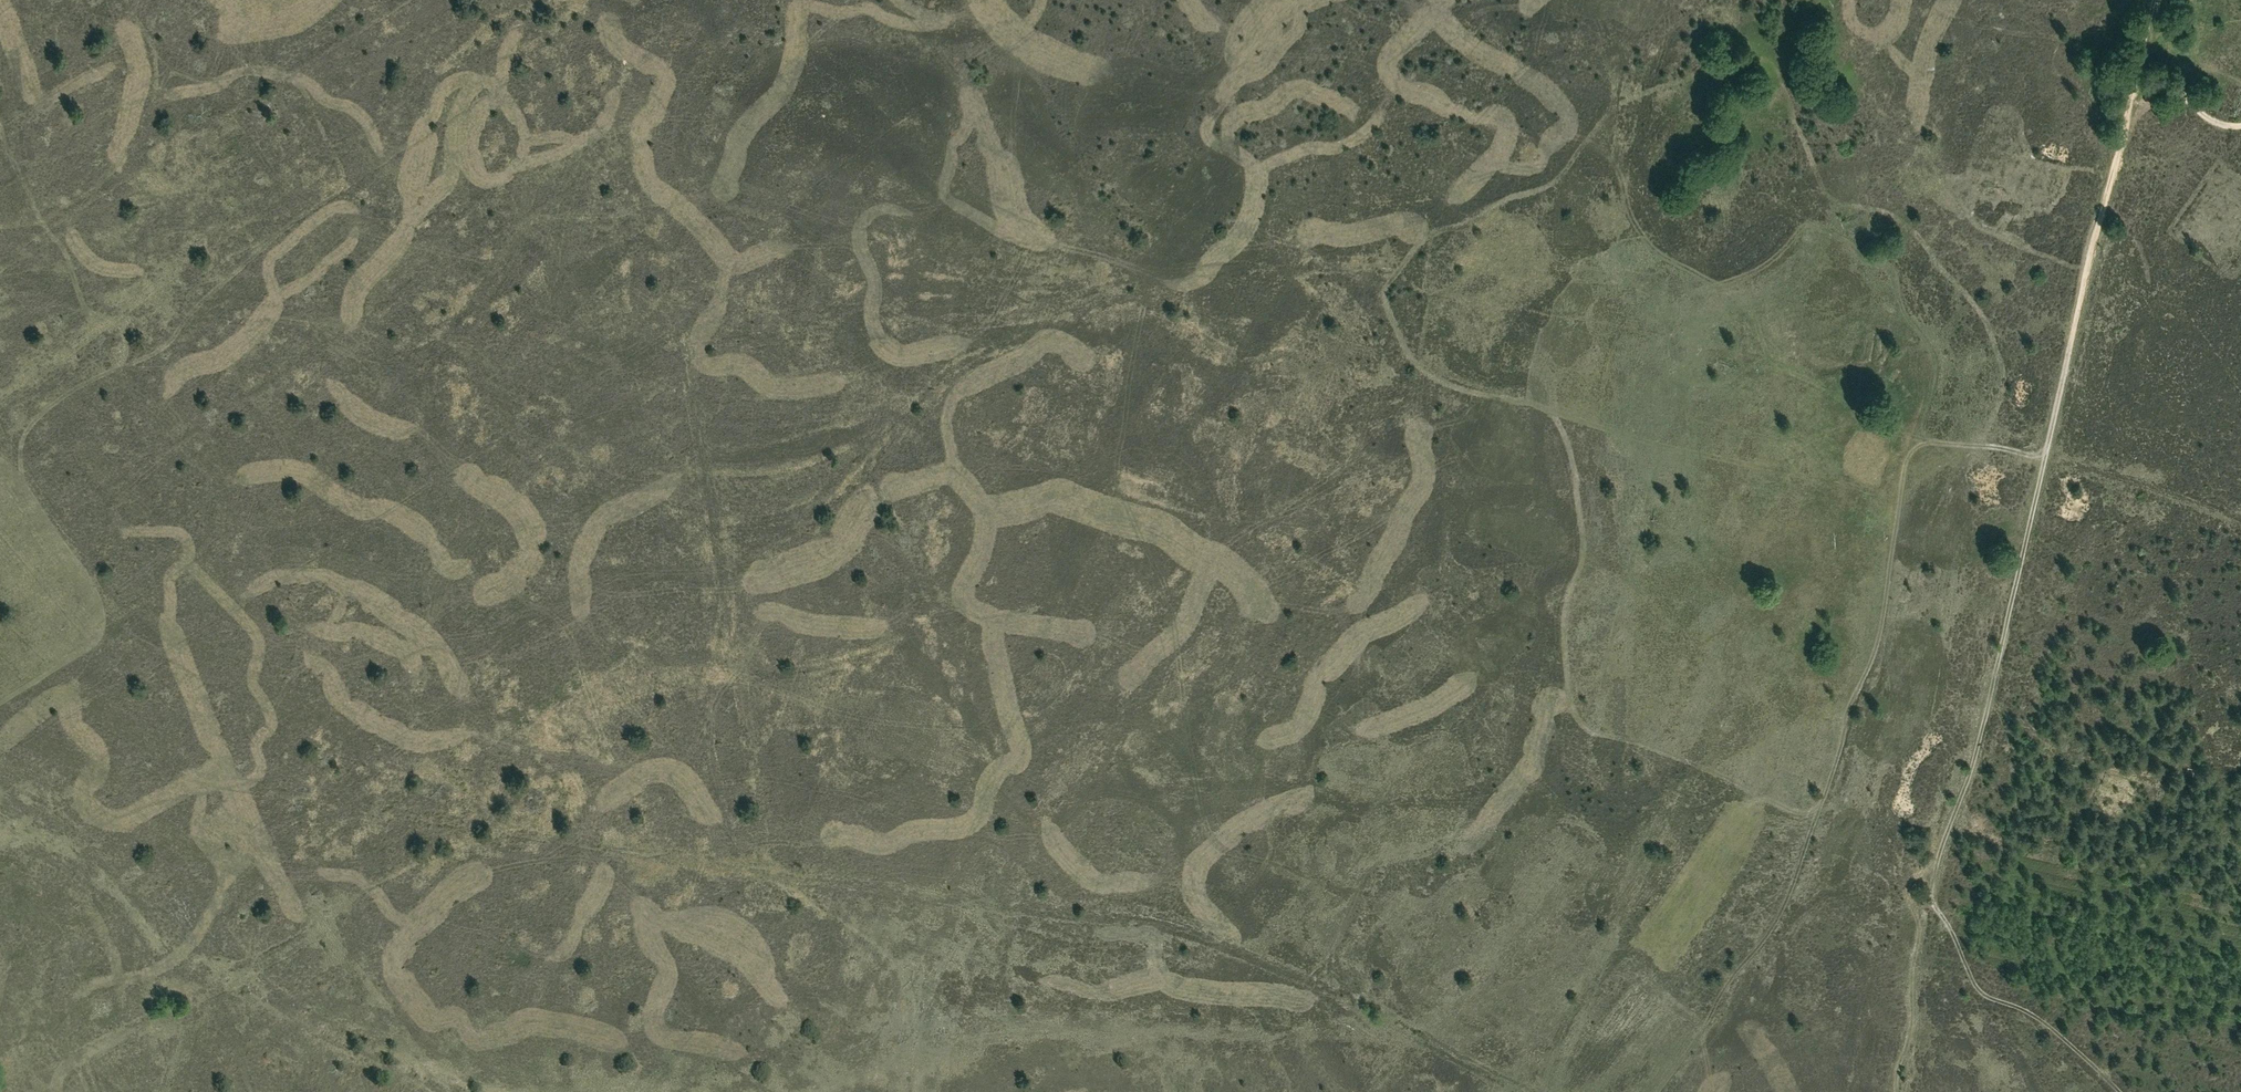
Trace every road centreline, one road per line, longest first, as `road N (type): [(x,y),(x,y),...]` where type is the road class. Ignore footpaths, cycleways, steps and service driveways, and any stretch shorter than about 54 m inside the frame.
road 1 (track): [(2124,1091),(2050,1023),(1981,991),(1932,894),(2138,77)]
road 2 (track): [(2155,0),(2138,77),(2170,86),(2215,119),(2240,123)]

